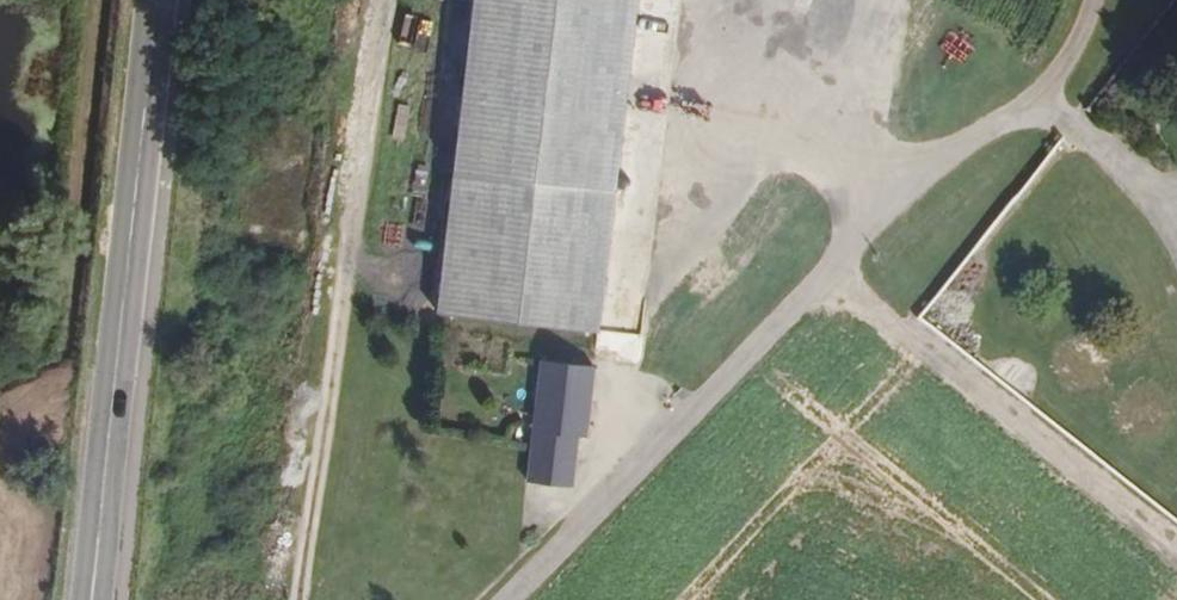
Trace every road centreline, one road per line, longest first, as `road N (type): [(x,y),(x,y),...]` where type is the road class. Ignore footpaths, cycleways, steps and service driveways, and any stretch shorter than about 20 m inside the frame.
road 1 (track): [(300,599),(387,0)]
road 2 (secondary): [(155,0),(93,599)]
road 3 (track): [(829,268),(508,599)]
road 4 (track): [(829,268),(1176,538)]
road 5 (track): [(1093,0),(1088,26),(1038,94),(864,228),(829,268)]

